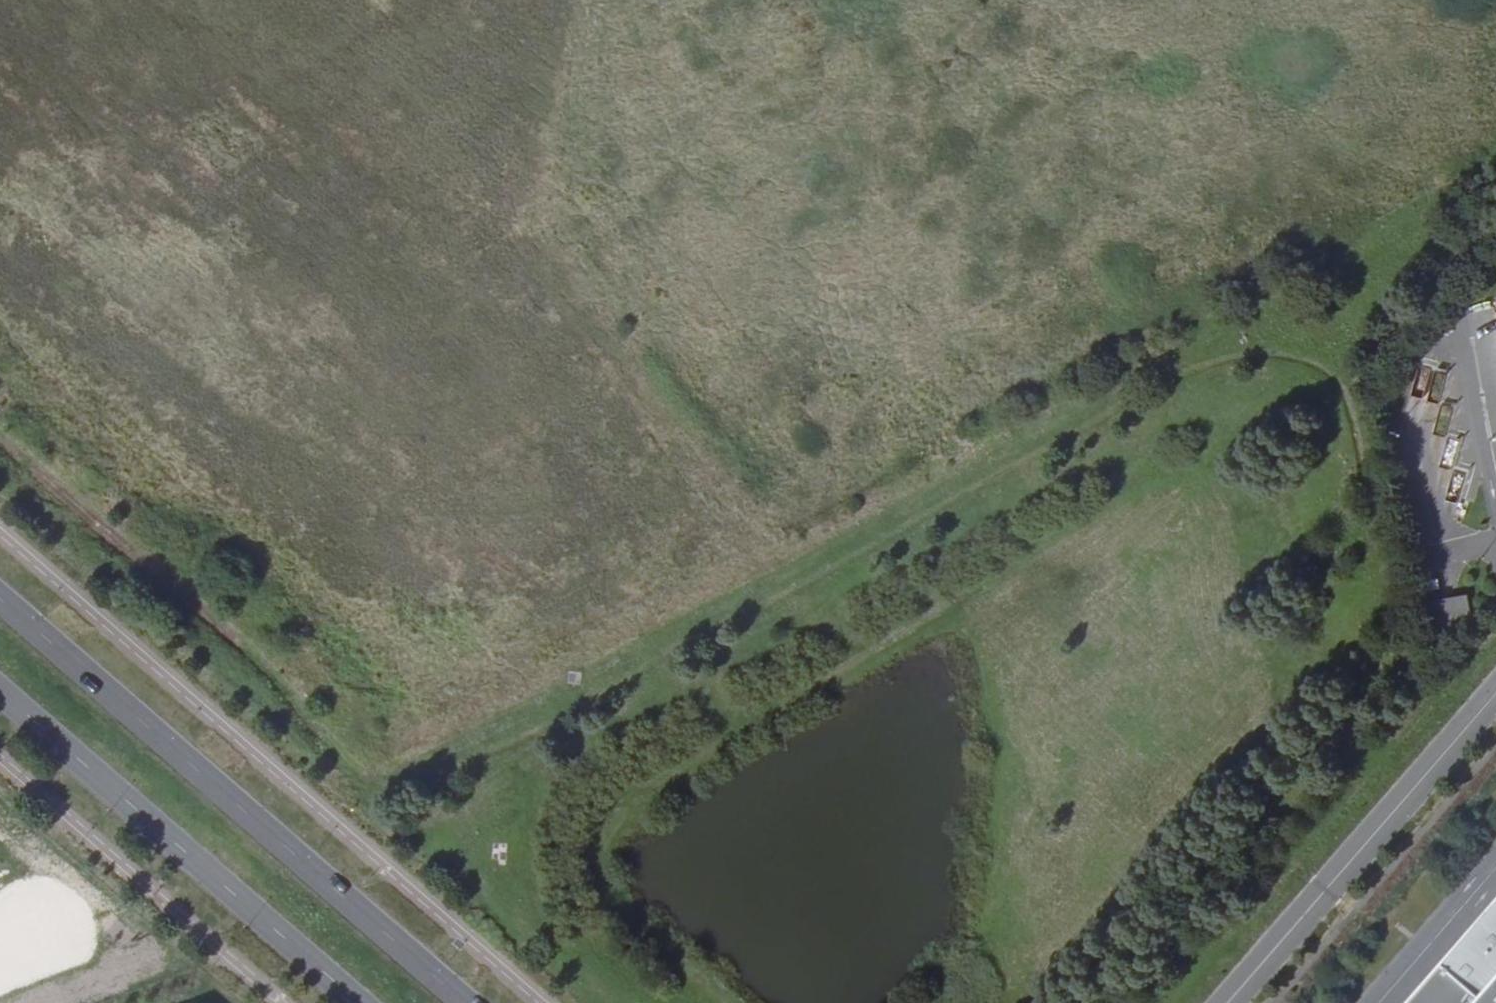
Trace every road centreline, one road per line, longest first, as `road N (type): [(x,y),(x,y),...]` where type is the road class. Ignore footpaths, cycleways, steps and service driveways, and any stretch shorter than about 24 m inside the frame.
road 1 (primary): [(472,1002),(0,593)]
road 2 (primary): [(0,692),(361,1002)]
road 3 (unclassified): [(1495,693),(1228,1002)]

